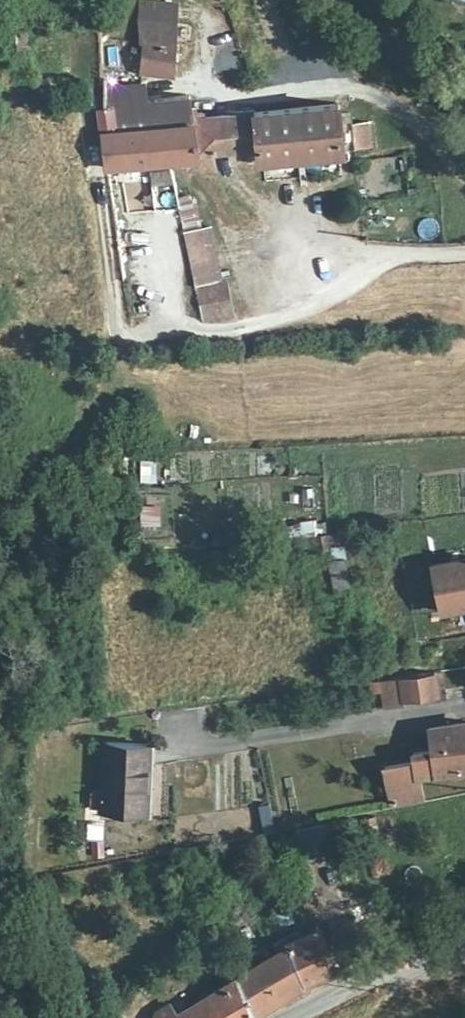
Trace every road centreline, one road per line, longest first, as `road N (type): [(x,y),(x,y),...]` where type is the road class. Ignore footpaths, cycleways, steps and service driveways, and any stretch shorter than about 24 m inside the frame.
road 1 (residential): [(299,1017),(360,984),(464,953)]
road 2 (residential): [(464,248),(330,239)]

